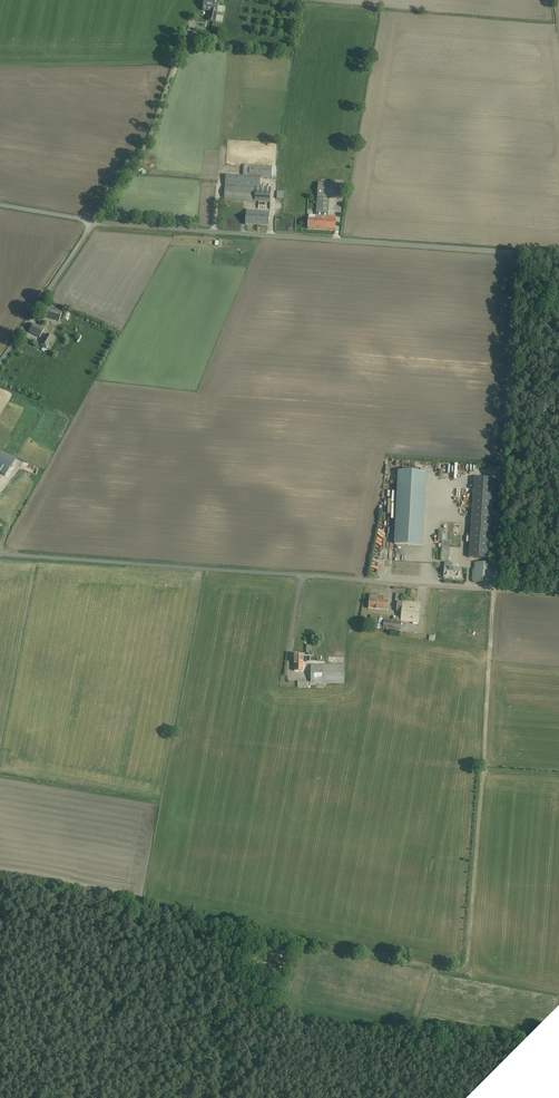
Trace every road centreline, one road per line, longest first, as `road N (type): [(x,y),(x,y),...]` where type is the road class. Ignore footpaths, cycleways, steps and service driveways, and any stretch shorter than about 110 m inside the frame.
road 1 (unclassified): [(0,556),(558,596)]
road 2 (unclassified): [(95,222),(558,257)]
road 3 (track): [(515,254),(494,590)]
road 4 (track): [(433,968),(465,972),(483,775)]
road 5 (unclassified): [(191,30),(152,132),(95,222)]
road 6 (track): [(433,968),(244,930)]
road 7 (track): [(483,775),(494,590)]
road 8 (unclassified): [(95,222),(0,363)]
road 9 (track): [(244,930),(252,995),(218,1065)]
road 10 (track): [(392,1097),(433,968)]

